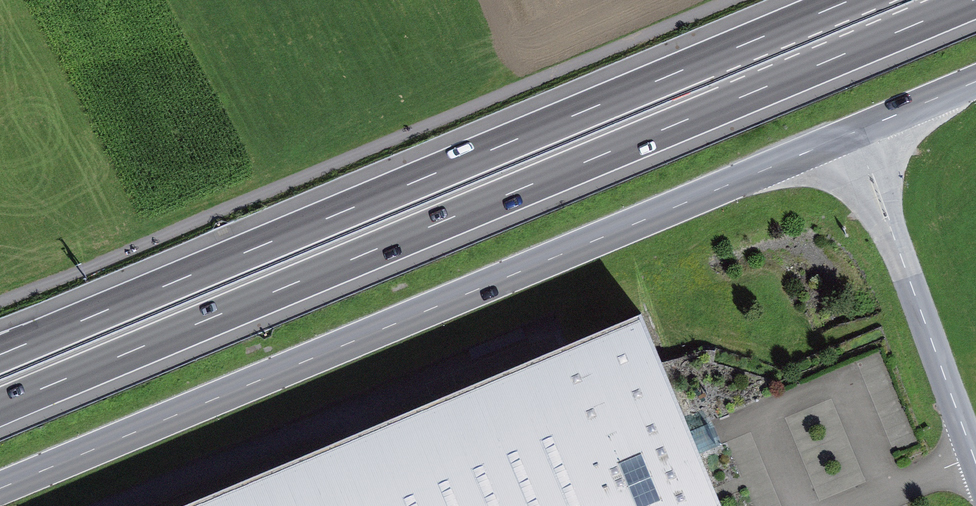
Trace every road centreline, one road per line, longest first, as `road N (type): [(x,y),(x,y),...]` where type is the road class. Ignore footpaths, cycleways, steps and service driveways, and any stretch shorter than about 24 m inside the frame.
road 1 (secondary): [(975,81),(0,487)]
road 2 (motorway): [(0,406),(974,0)]
road 3 (motorway): [(846,0),(0,353)]

